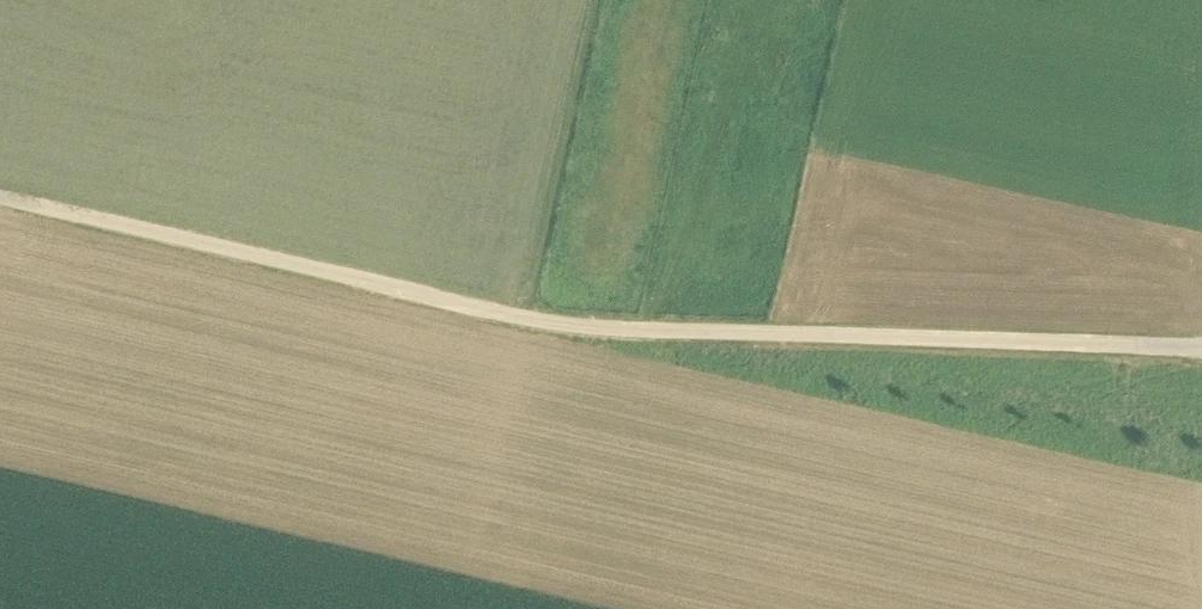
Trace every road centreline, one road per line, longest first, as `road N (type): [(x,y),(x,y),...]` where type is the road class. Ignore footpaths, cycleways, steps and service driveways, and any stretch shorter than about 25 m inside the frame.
road 1 (track): [(0,196),(528,322),(596,0)]
road 2 (track): [(528,322),(581,331),(1201,345)]

